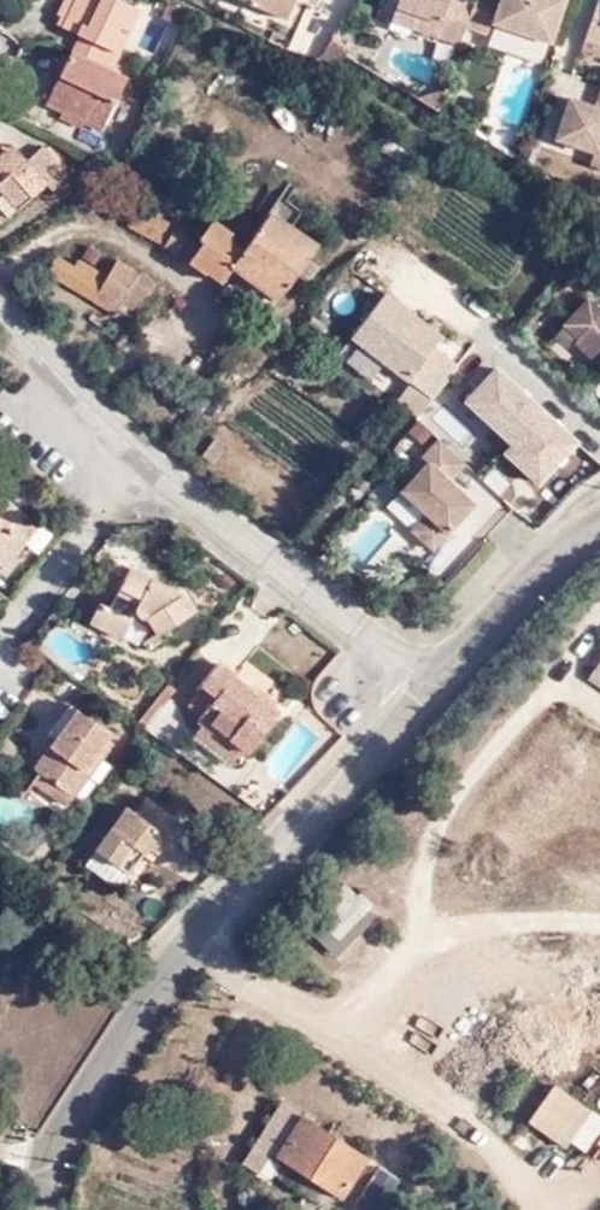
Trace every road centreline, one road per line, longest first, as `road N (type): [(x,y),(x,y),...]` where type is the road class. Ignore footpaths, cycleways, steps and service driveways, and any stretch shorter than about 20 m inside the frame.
road 1 (tertiary): [(51,1209),(67,1138),(99,1076),(204,943),(433,689)]
road 2 (residential): [(0,296),(137,446),(433,689)]
road 3 (tertiary): [(433,689),(520,586),(573,537),(599,524)]

